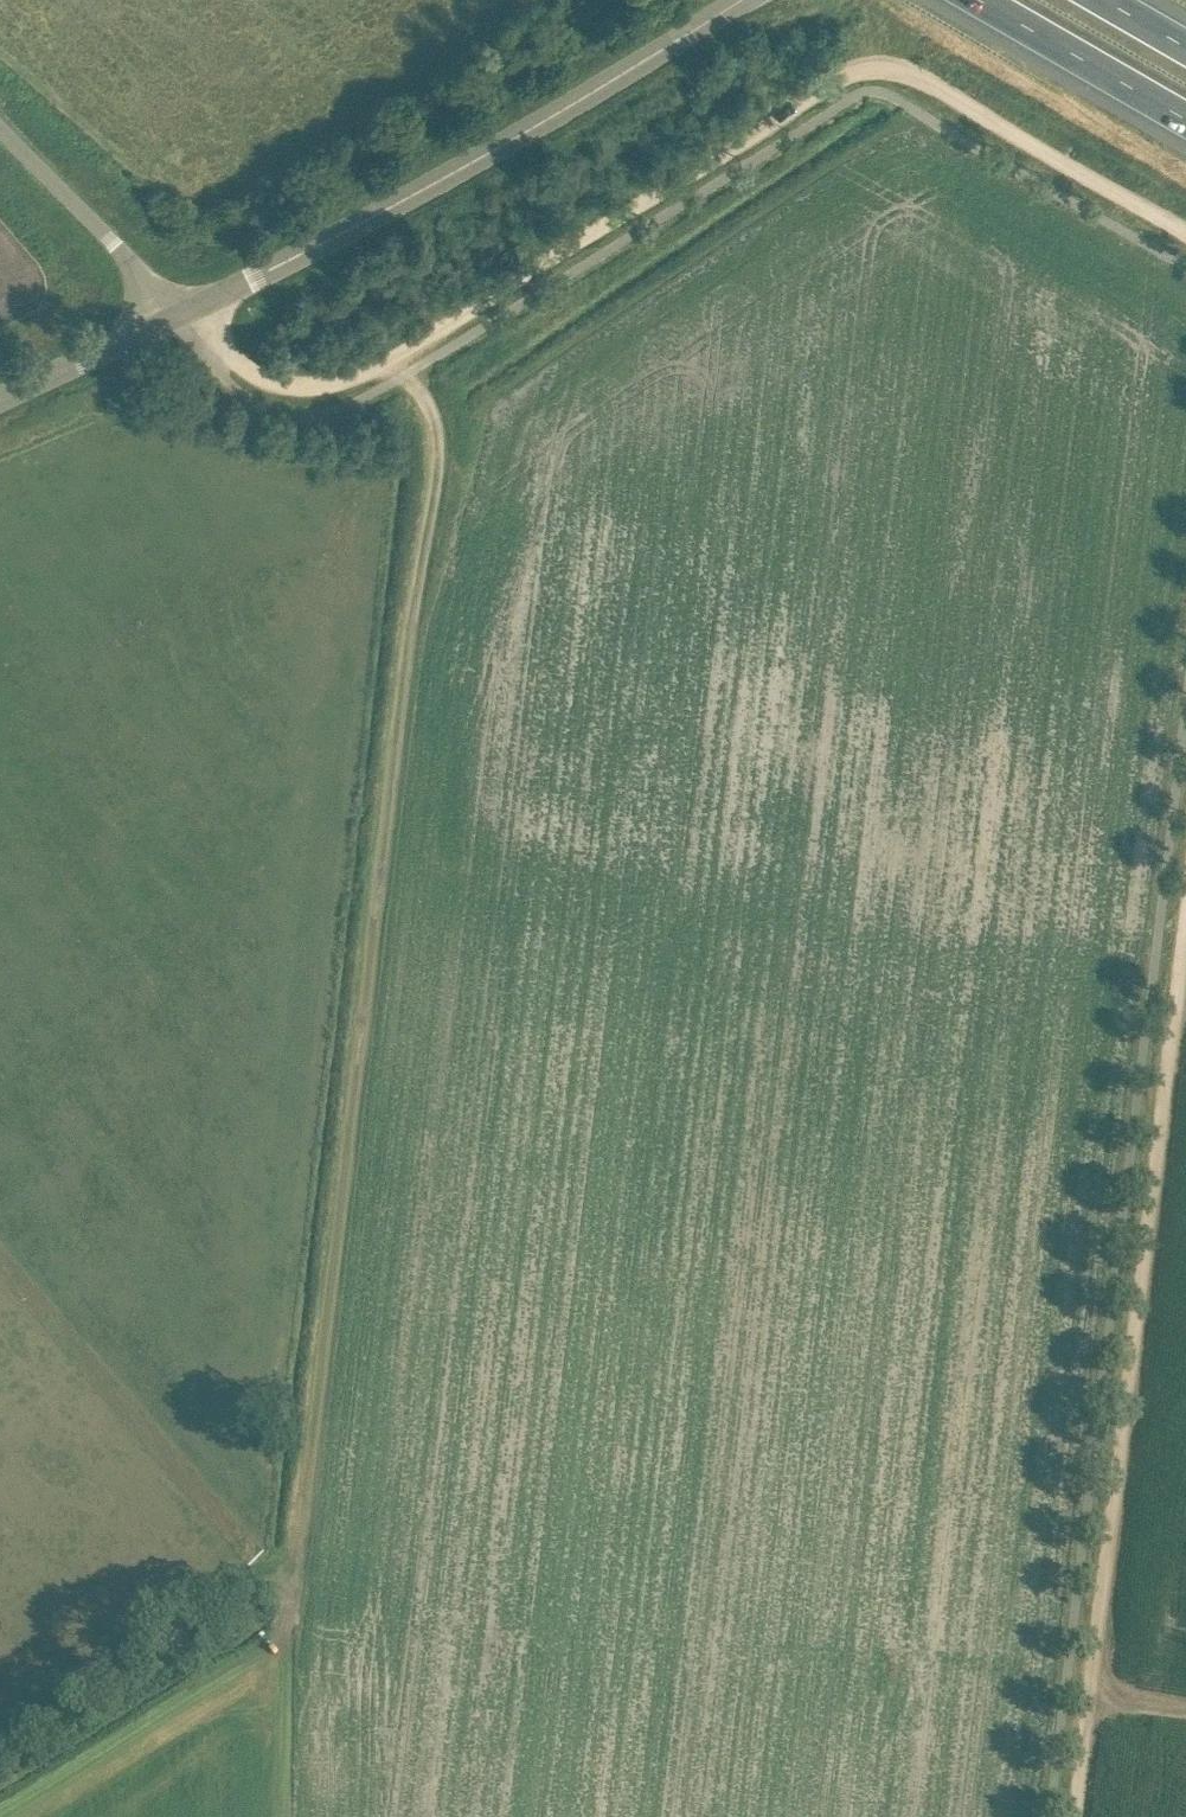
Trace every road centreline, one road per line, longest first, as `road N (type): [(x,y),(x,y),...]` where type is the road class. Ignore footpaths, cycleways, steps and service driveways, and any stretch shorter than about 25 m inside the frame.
road 1 (track): [(291,1603),(432,433),(423,406),(387,362)]
road 2 (track): [(1185,230),(922,77),(882,68),(843,83),(387,362),(327,384),(264,380),(185,314)]
road 3 (track): [(1076,1816),(1185,939)]
road 4 (unclassified): [(185,314),(763,0)]
road 5 (unclassified): [(185,314),(0,131)]
road 6 (motorway): [(981,0),(1185,119)]
road 7 (unclassified): [(0,413),(185,314)]

